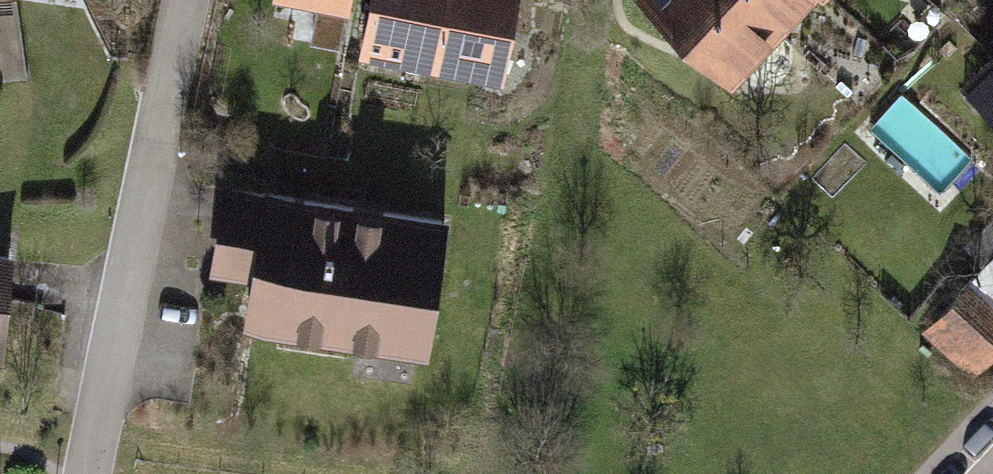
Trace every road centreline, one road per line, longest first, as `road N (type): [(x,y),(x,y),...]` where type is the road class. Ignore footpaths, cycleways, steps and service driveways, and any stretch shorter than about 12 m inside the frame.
road 1 (residential): [(88,473),(216,0)]

